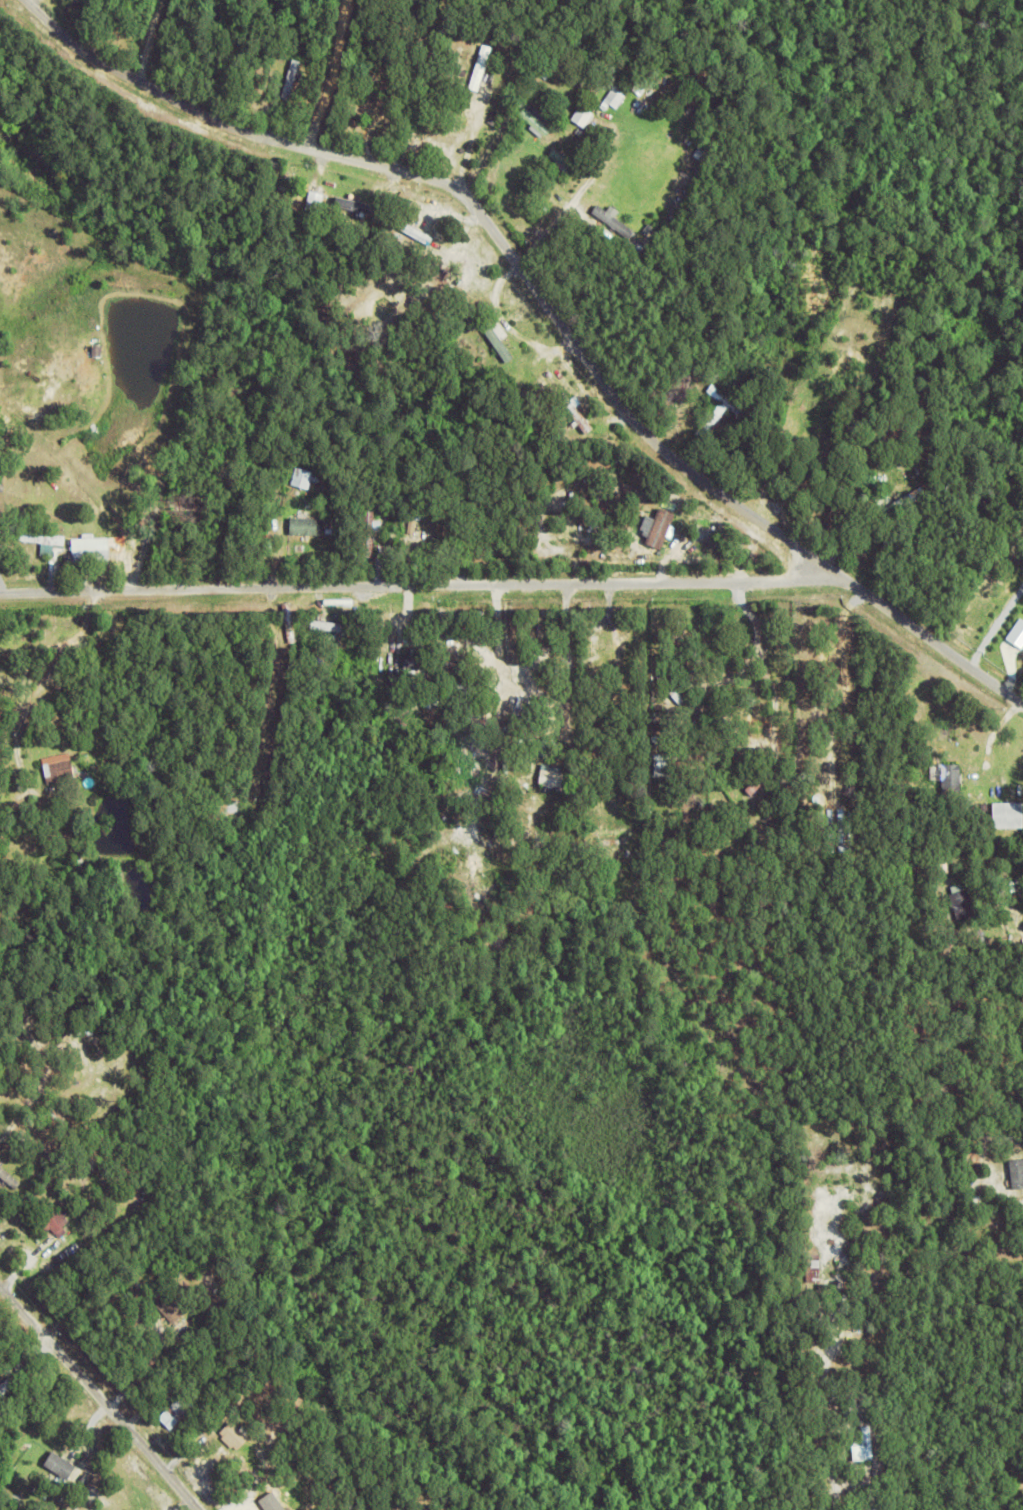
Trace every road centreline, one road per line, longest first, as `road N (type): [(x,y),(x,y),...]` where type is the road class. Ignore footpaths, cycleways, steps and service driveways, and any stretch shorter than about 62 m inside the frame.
road 1 (residential): [(1022,703),(667,452),(464,192),(255,132),(171,97),(112,68),(29,0)]
road 2 (residential): [(830,567),(775,581),(0,593)]
road 3 (residential): [(202,1509),(0,1285)]

